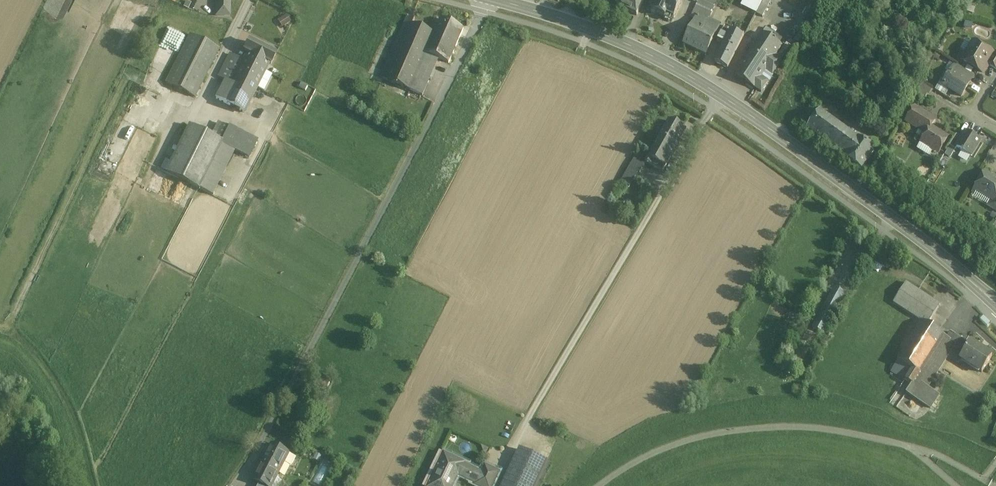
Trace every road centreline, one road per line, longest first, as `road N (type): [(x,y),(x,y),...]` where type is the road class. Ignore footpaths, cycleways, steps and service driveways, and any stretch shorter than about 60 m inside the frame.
road 1 (secondary): [(995,304),(720,96),(625,44),(496,0)]
road 2 (residential): [(233,485),(257,454),(489,0)]
road 3 (track): [(96,485),(67,393),(12,325),(0,325)]
road 4 (track): [(955,0),(886,143)]

